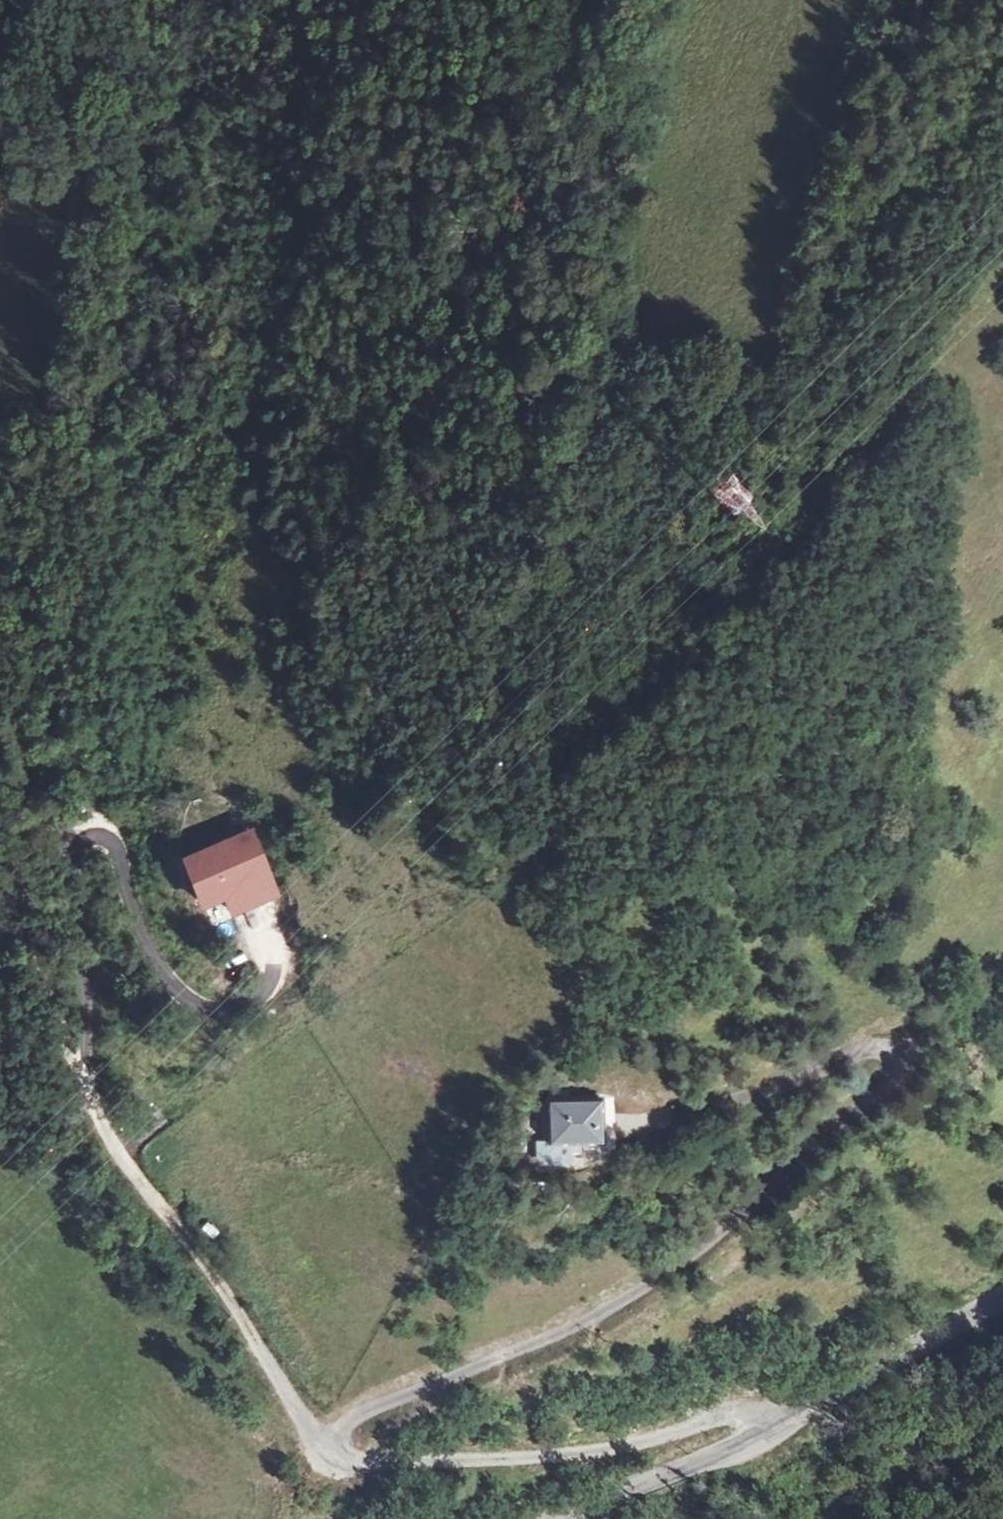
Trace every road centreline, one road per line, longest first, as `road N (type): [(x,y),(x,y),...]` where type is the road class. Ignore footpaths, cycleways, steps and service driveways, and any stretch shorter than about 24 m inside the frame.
road 1 (track): [(79,1001),(56,931),(38,799),(45,645),(72,589),(62,524),(75,373),(65,329),(69,258),(116,93),(119,0)]
road 2 (residential): [(774,1425),(750,1407),(607,1451),(385,1463),(336,1456),(94,1110),(79,1001)]
road 3 (tertiary): [(774,1425),(1002,1300)]
road 4 (tertiary): [(569,1518),(774,1425)]

